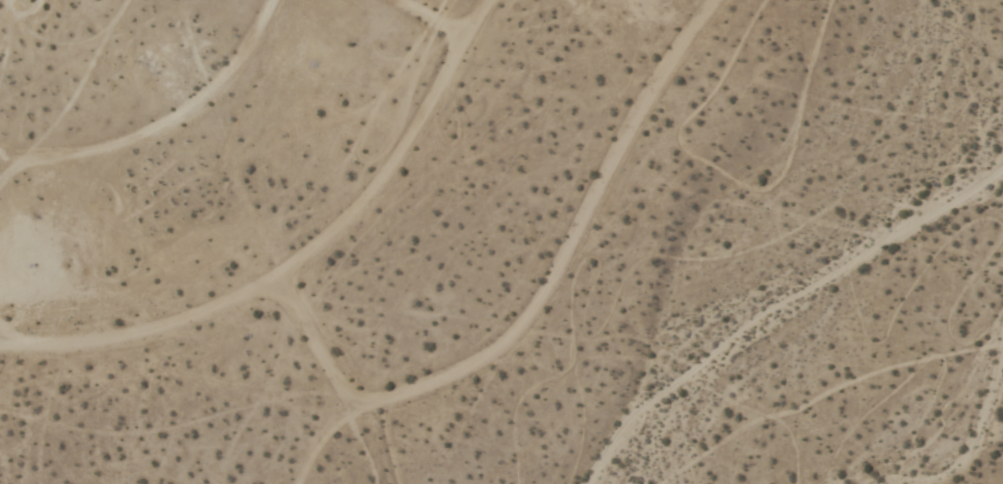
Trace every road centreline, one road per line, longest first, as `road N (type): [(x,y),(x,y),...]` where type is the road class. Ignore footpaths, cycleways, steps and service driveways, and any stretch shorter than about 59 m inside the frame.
road 1 (track): [(277,288),(359,404),(392,404),(490,361),(549,296),(630,137),(727,0)]
road 2 (track): [(0,355),(120,346),(277,288),(359,216),(399,168),(492,0)]
road 3 (track): [(0,165),(71,165),(161,134),(227,83),(275,0)]

